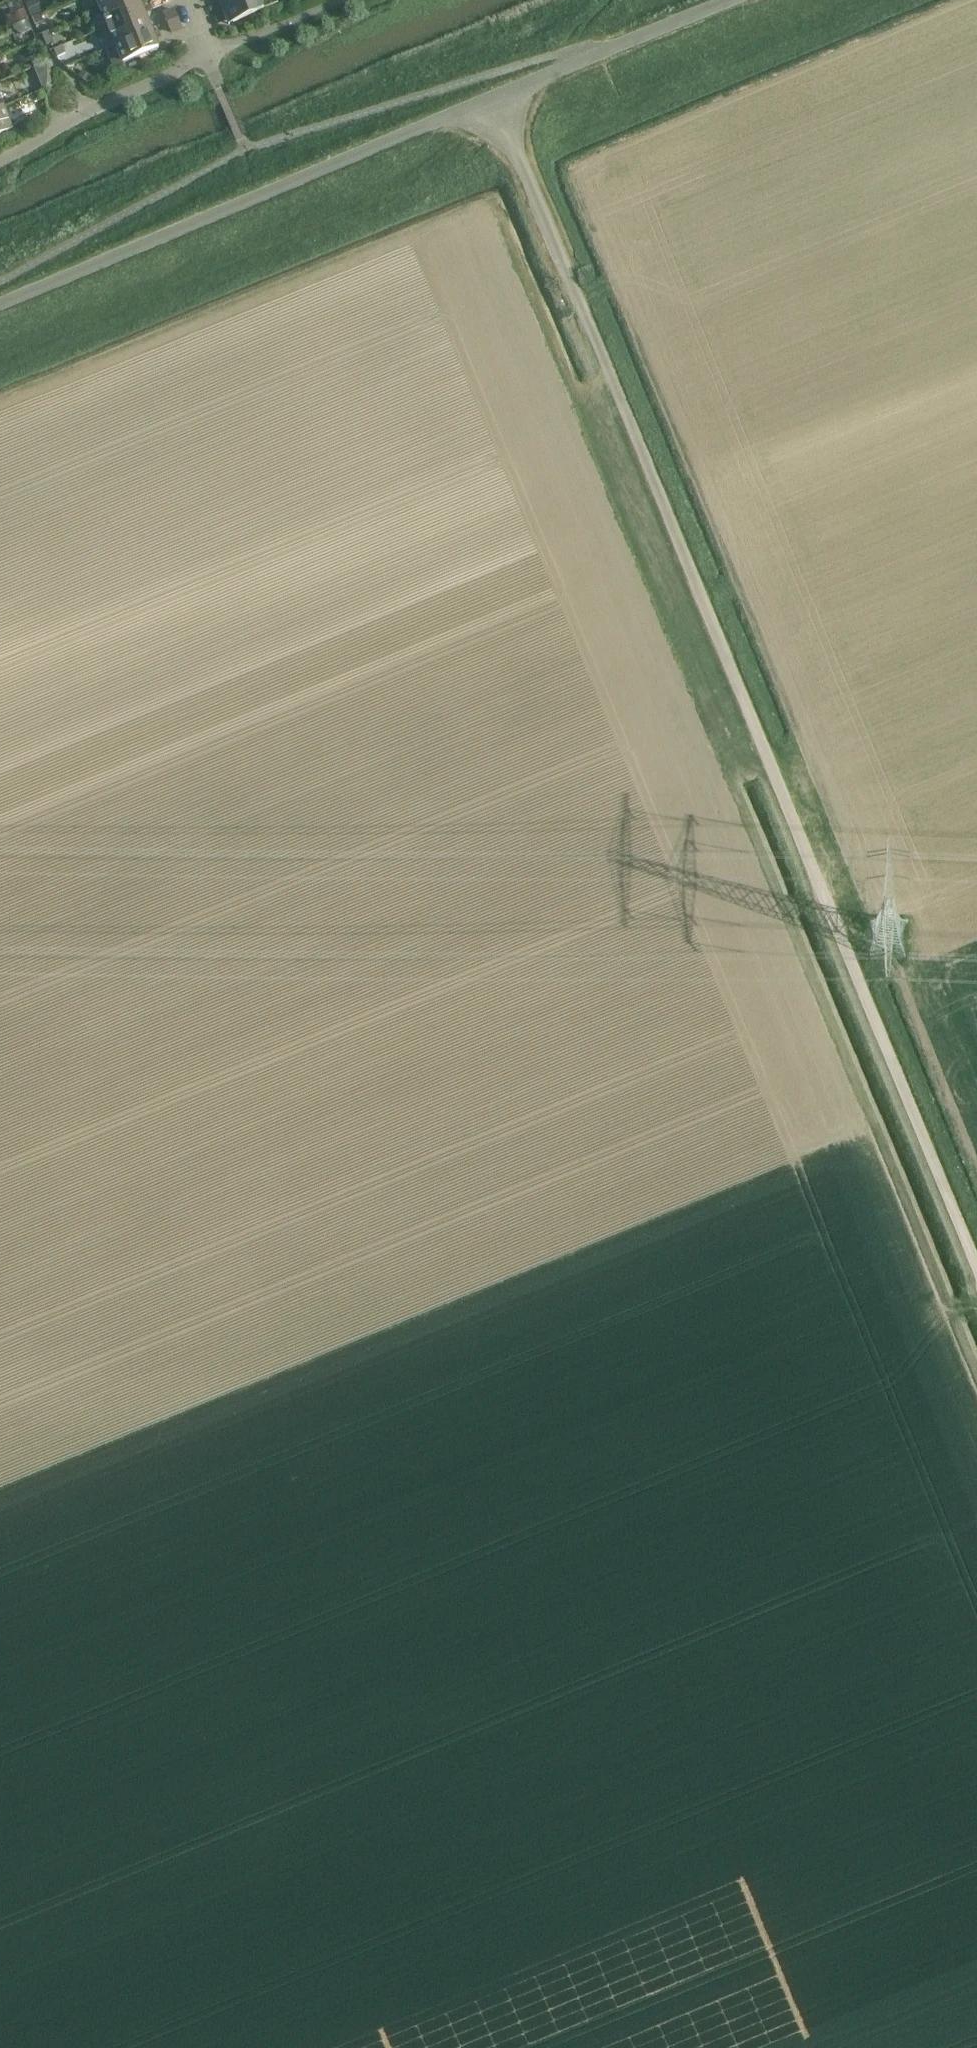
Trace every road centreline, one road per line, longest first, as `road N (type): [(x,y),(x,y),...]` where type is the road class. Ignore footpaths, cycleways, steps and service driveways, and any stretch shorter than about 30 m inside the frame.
road 1 (unclassified): [(0,303),(727,0)]

